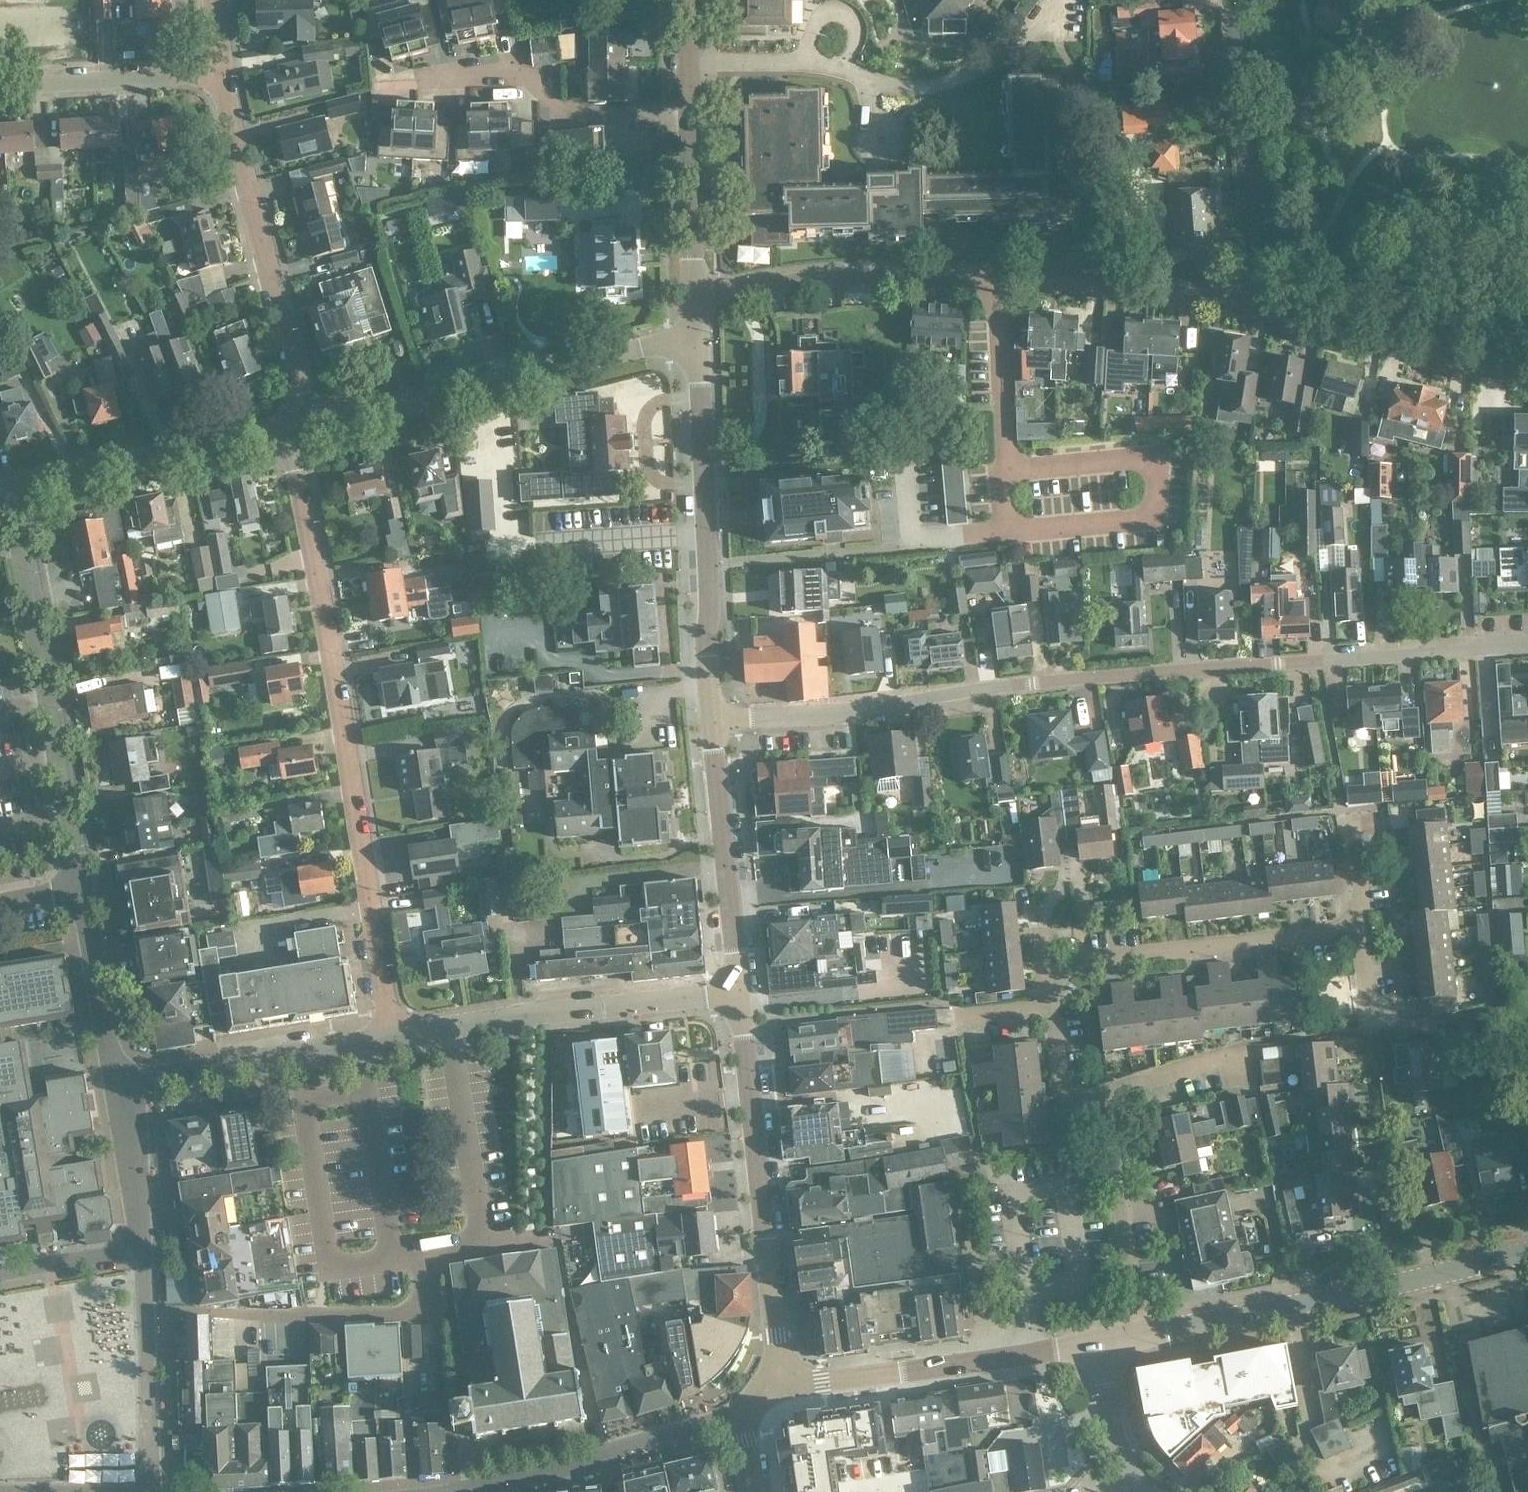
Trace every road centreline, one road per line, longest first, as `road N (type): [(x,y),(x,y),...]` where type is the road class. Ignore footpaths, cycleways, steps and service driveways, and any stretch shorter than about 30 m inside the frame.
road 1 (residential): [(712,723),(997,689),(1527,644)]
road 2 (residential): [(393,1038),(289,433)]
road 3 (residential): [(1252,304),(884,274),(695,296)]
road 4 (residential): [(81,888),(11,486)]
road 5 (residential): [(689,62),(846,64),(903,94),(944,94),(1036,27),(1051,0)]
road 6 (residential): [(308,428),(651,347),(698,343)]
road 7 (residential): [(771,1383),(777,1335),(739,992)]
road 8 (residential): [(1142,1332),(1527,1254)]
road 9 (residential): [(712,723),(698,343)]
road 10 (residential): [(308,428),(236,134),(233,85)]
road 11 (residential): [(393,1038),(739,992)]
road 12 (residential): [(771,1383),(1103,1341)]
road 13 (residential): [(1252,304),(1256,281),(1229,0)]
road 14 (residential): [(0,1274),(122,1251),(138,1224),(115,1081)]
road 15 (residential): [(1066,970),(1360,925)]
road 16 (residential): [(1527,371),(1431,354),(1252,304)]
road 17 (residential): [(11,486),(289,433)]
road 18 (residential): [(115,1081),(393,1038)]
road 19 (residential): [(425,79),(520,73),(563,110),(690,110)]
road 20 (residential): [(739,992),(712,723)]
road 21 (residential): [(1142,1332),(1096,1098)]
road 22 (residential): [(0,99),(233,85)]
road 23 (residential): [(115,1081),(81,888)]
road 24 (residential): [(695,296),(690,110)]
road 25 (residential): [(1153,1491),(1120,1446),(1103,1341)]
road 26 (residential): [(1096,1098),(1240,1047)]

